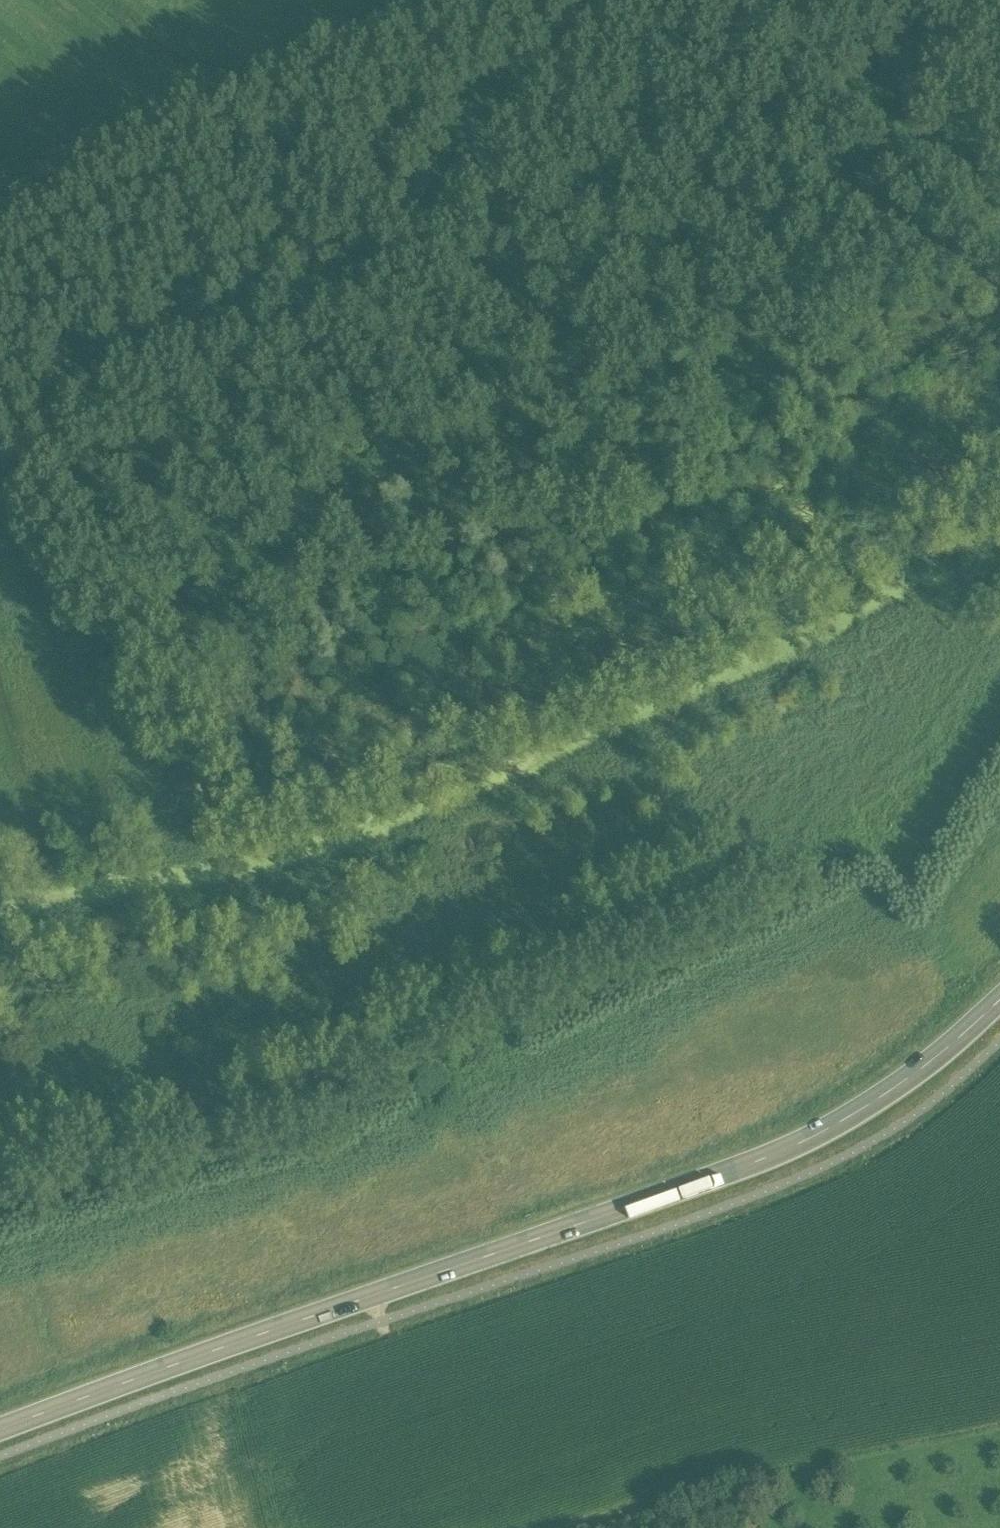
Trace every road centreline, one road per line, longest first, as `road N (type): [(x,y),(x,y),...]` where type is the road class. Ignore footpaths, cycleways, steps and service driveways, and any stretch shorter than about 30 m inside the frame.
road 1 (tertiary): [(0,1430),(716,1181),(858,1116),(948,1057),(999,1007)]

